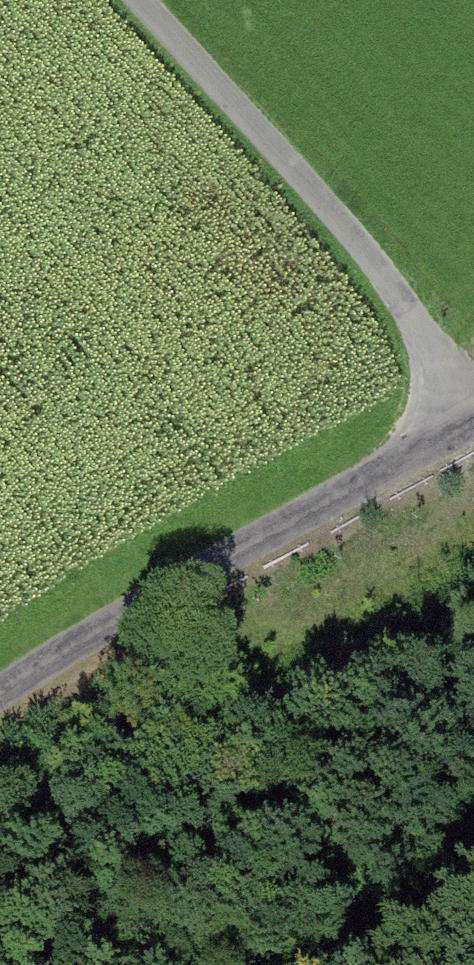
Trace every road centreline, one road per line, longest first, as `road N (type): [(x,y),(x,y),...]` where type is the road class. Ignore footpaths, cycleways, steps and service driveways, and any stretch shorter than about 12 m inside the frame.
road 1 (track): [(473,418),(53,651),(0,689)]
road 2 (track): [(133,0),(382,272),(473,392)]

